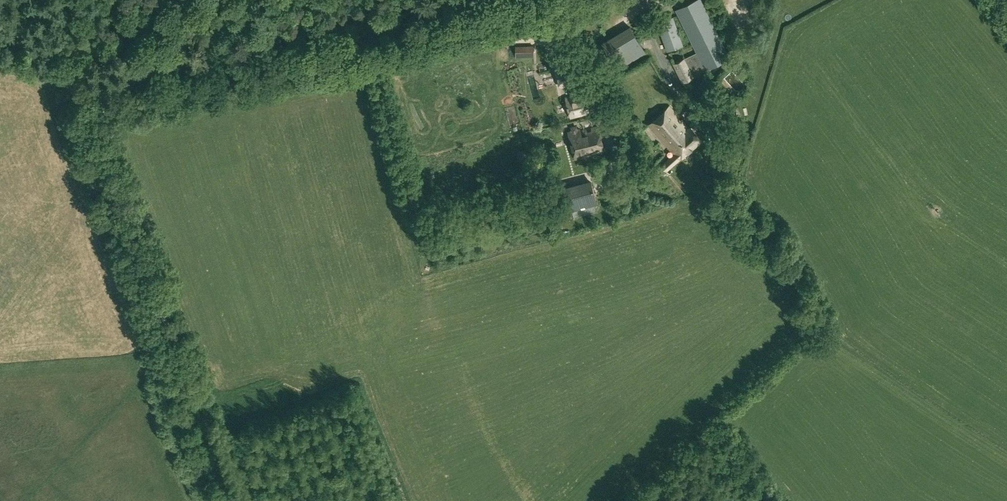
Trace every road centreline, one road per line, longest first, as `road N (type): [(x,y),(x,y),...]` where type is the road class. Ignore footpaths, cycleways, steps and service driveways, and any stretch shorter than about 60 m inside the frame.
road 1 (track): [(70,0),(98,147),(238,500)]

